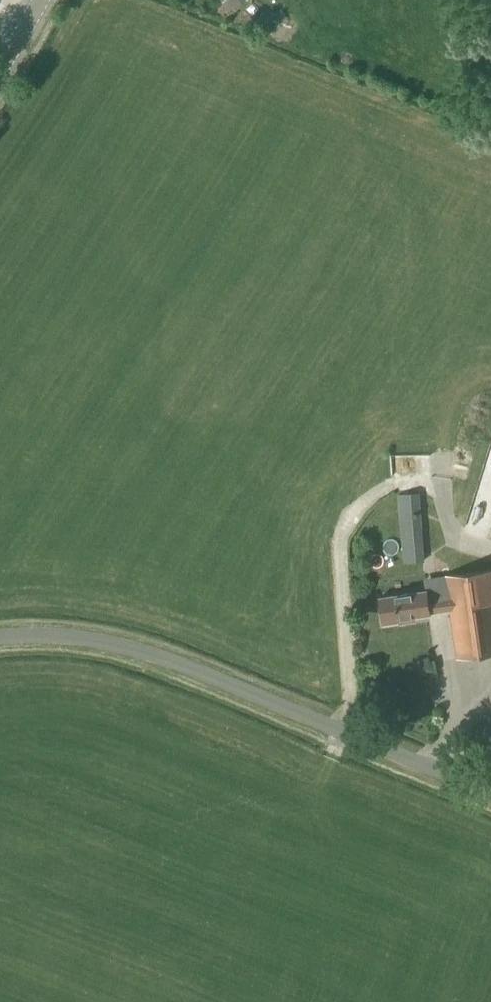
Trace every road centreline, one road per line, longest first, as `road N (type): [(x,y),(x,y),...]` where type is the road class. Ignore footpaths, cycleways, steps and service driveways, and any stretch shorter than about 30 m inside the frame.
road 1 (unclassified): [(490,790),(161,658),(100,641),(0,640)]

